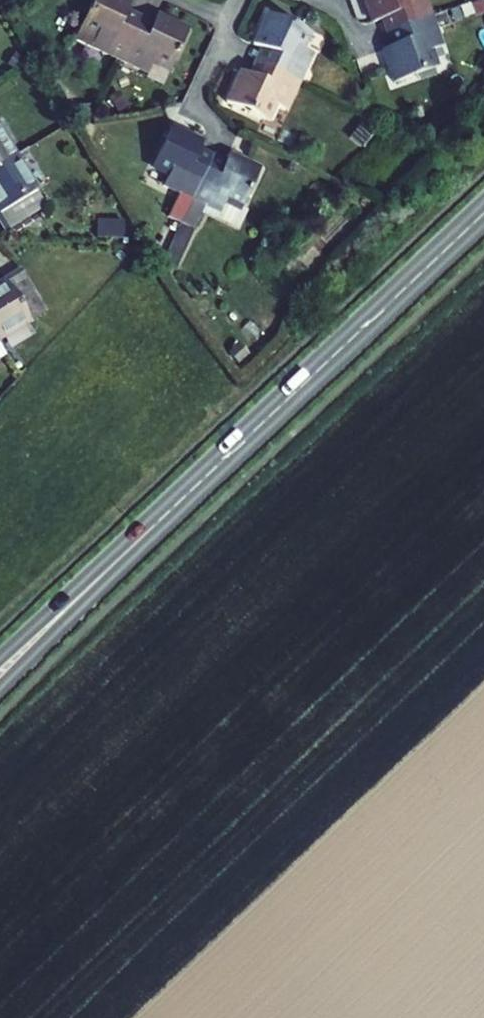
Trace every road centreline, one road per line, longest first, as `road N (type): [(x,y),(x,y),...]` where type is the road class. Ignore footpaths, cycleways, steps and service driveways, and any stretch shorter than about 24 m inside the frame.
road 1 (secondary): [(94,582),(483,213)]
road 2 (secondary): [(0,683),(94,582)]
road 3 (secondary): [(94,582),(0,662)]

